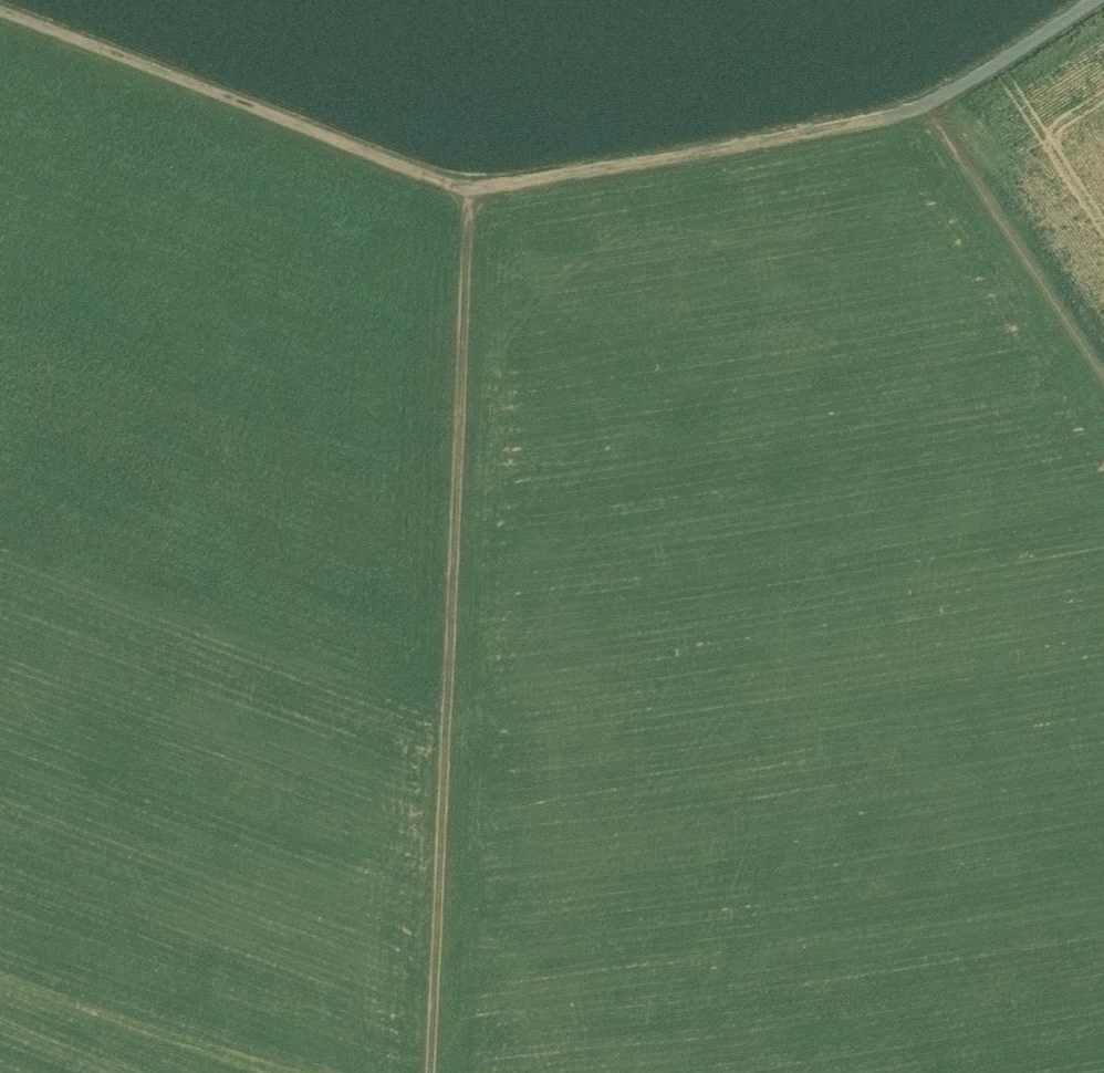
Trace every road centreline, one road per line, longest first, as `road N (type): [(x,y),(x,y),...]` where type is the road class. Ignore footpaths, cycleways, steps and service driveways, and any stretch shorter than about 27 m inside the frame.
road 1 (track): [(1101,0),(931,115),(474,194),(0,13)]
road 2 (track): [(433,1072),(474,194)]
road 3 (track): [(931,115),(1103,377)]

